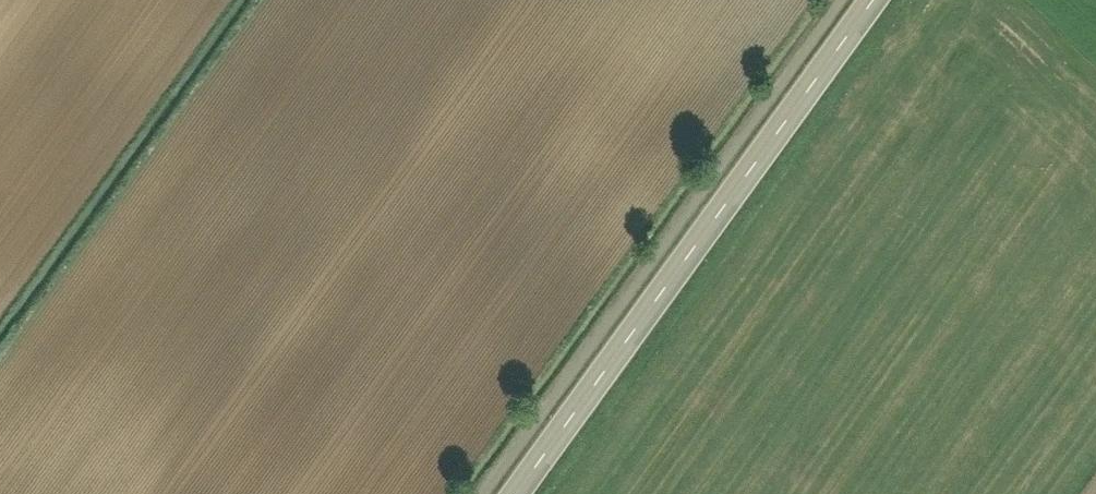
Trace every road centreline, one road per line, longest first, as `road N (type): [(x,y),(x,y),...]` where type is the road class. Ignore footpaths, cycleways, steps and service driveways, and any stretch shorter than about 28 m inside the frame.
road 1 (secondary): [(516,493),(873,0)]

